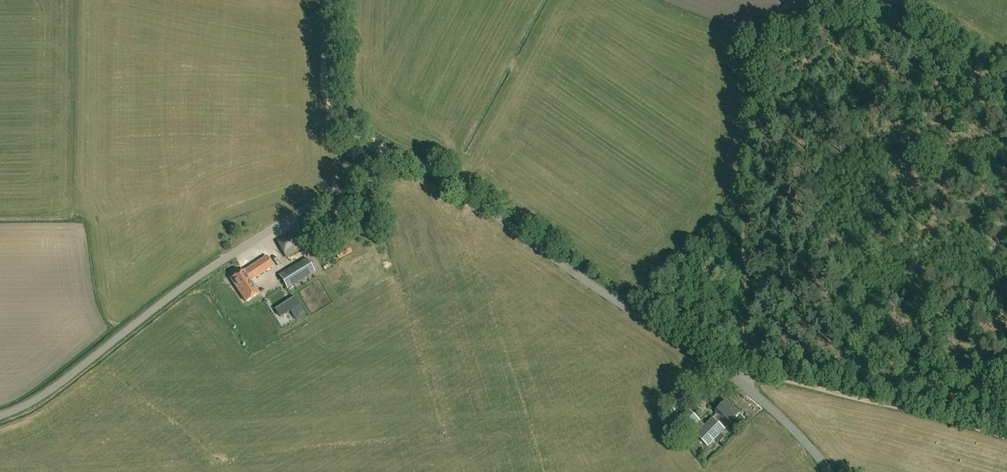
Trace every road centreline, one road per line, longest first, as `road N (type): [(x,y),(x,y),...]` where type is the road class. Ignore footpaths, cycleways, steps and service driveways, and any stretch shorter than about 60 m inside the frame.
road 1 (unclassified): [(828,471),(732,376),(395,152)]
road 2 (unclassified): [(0,416),(46,393),(203,273),(392,154)]
road 3 (track): [(1006,437),(782,380),(732,376)]
road 4 (track): [(392,154),(352,130),(335,109),(330,0)]

